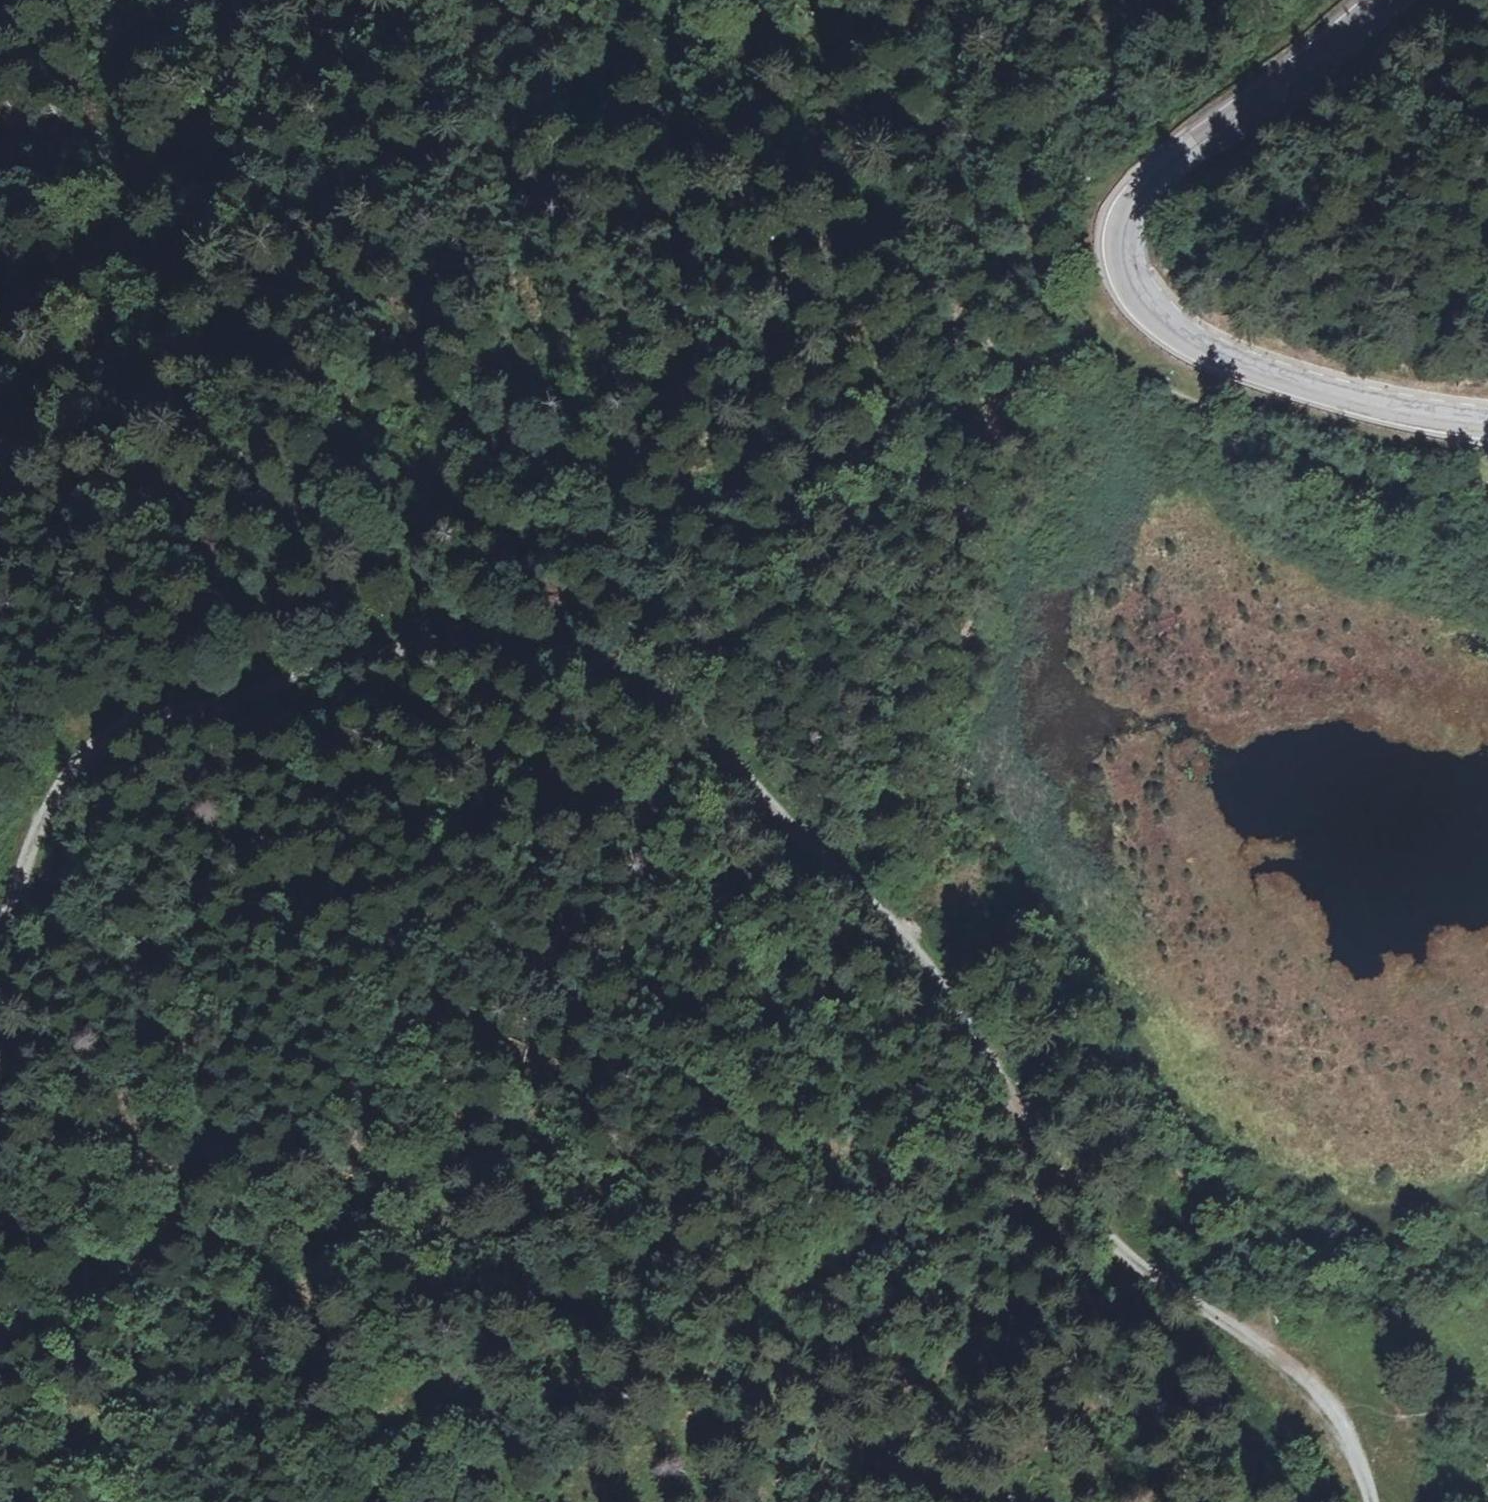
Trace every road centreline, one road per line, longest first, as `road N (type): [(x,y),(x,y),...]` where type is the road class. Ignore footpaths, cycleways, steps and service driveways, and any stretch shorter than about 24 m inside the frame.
road 1 (track): [(0,304),(305,164),(450,144),(694,184),(803,231),(891,279),(967,337),(1012,404)]
road 2 (secondary): [(1371,0),(1136,191),(1121,224),(1122,261),(1142,307),(1234,362),(1376,408),(1487,427)]
road 3 (track): [(625,680),(585,658),(444,645),(366,653),(135,721),(69,777),(41,825),(0,941)]
road 4 (track): [(1371,1501),(1332,1408),(1294,1362),(1161,1273),(1085,1208),(984,1054)]
road 5 (track): [(984,1054),(900,928),(692,723),(625,680)]

